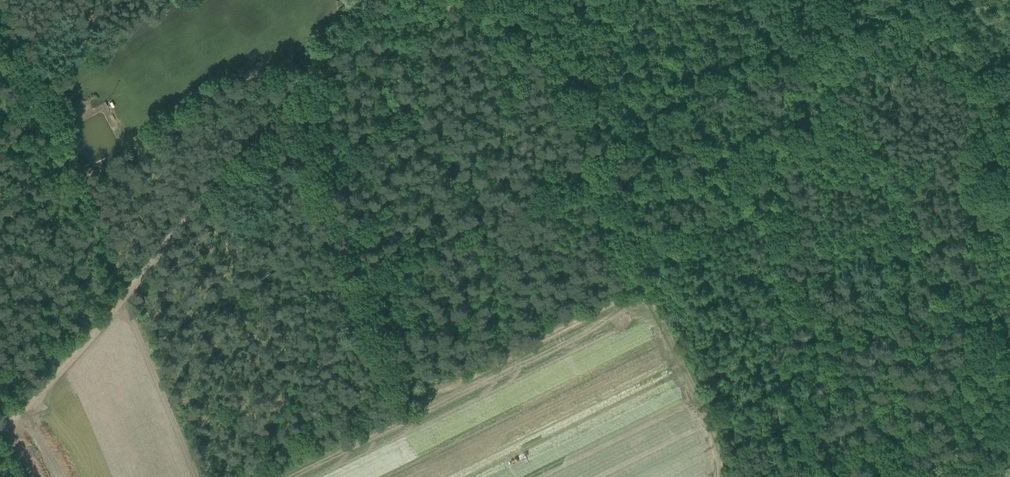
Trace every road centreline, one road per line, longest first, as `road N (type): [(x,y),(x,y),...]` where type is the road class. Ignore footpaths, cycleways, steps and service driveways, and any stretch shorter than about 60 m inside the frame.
road 1 (track): [(288,102),(413,399),(428,399),(634,300),(653,304),(727,453),(727,476)]
road 2 (track): [(0,432),(114,314),(288,102)]
road 3 (track): [(366,7),(288,102)]

